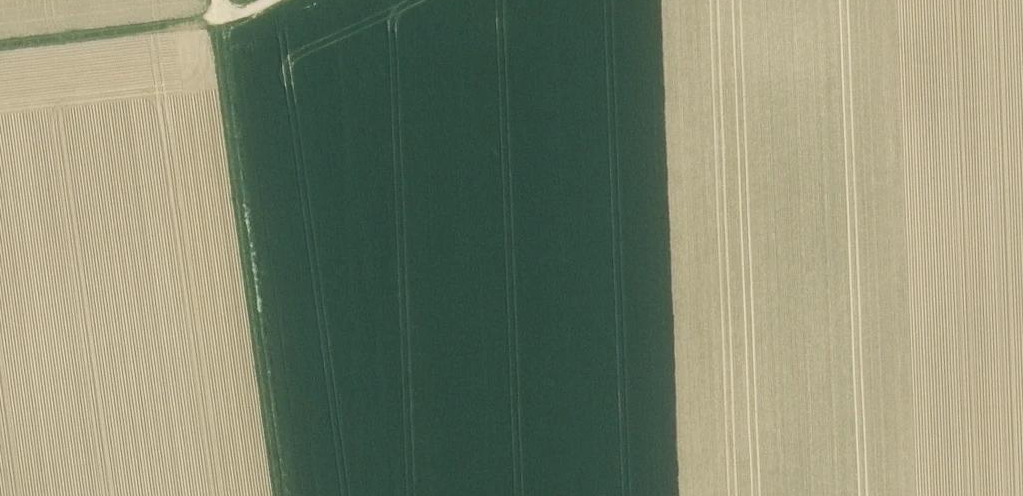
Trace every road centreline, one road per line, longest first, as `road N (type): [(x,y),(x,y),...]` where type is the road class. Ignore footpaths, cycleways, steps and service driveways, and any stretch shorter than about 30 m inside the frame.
road 1 (track): [(0,42),(218,16),(284,495)]

